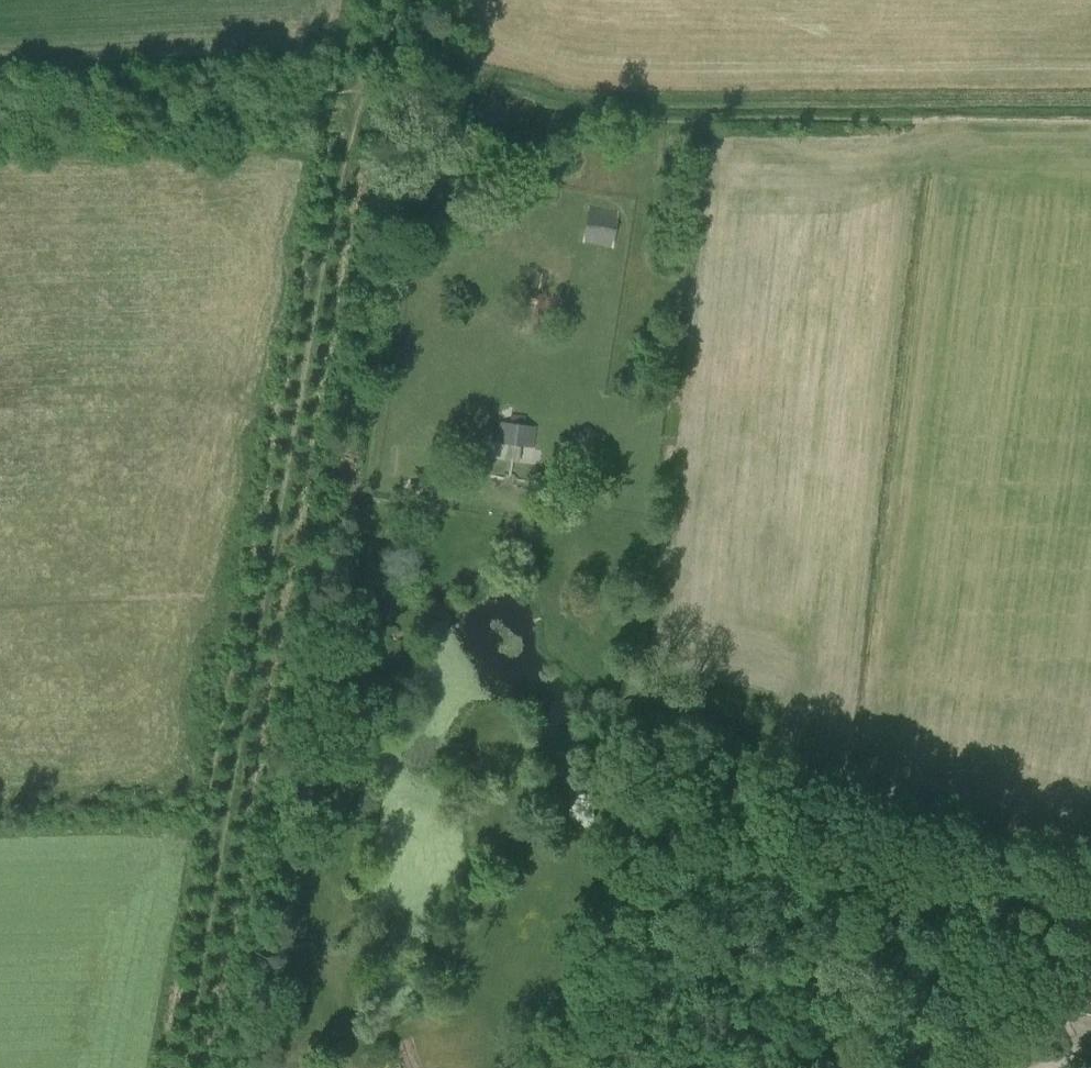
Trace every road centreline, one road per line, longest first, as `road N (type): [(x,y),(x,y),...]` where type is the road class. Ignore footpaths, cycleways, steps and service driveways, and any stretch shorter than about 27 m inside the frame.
road 1 (track): [(180,1067),(308,325),(385,0)]

